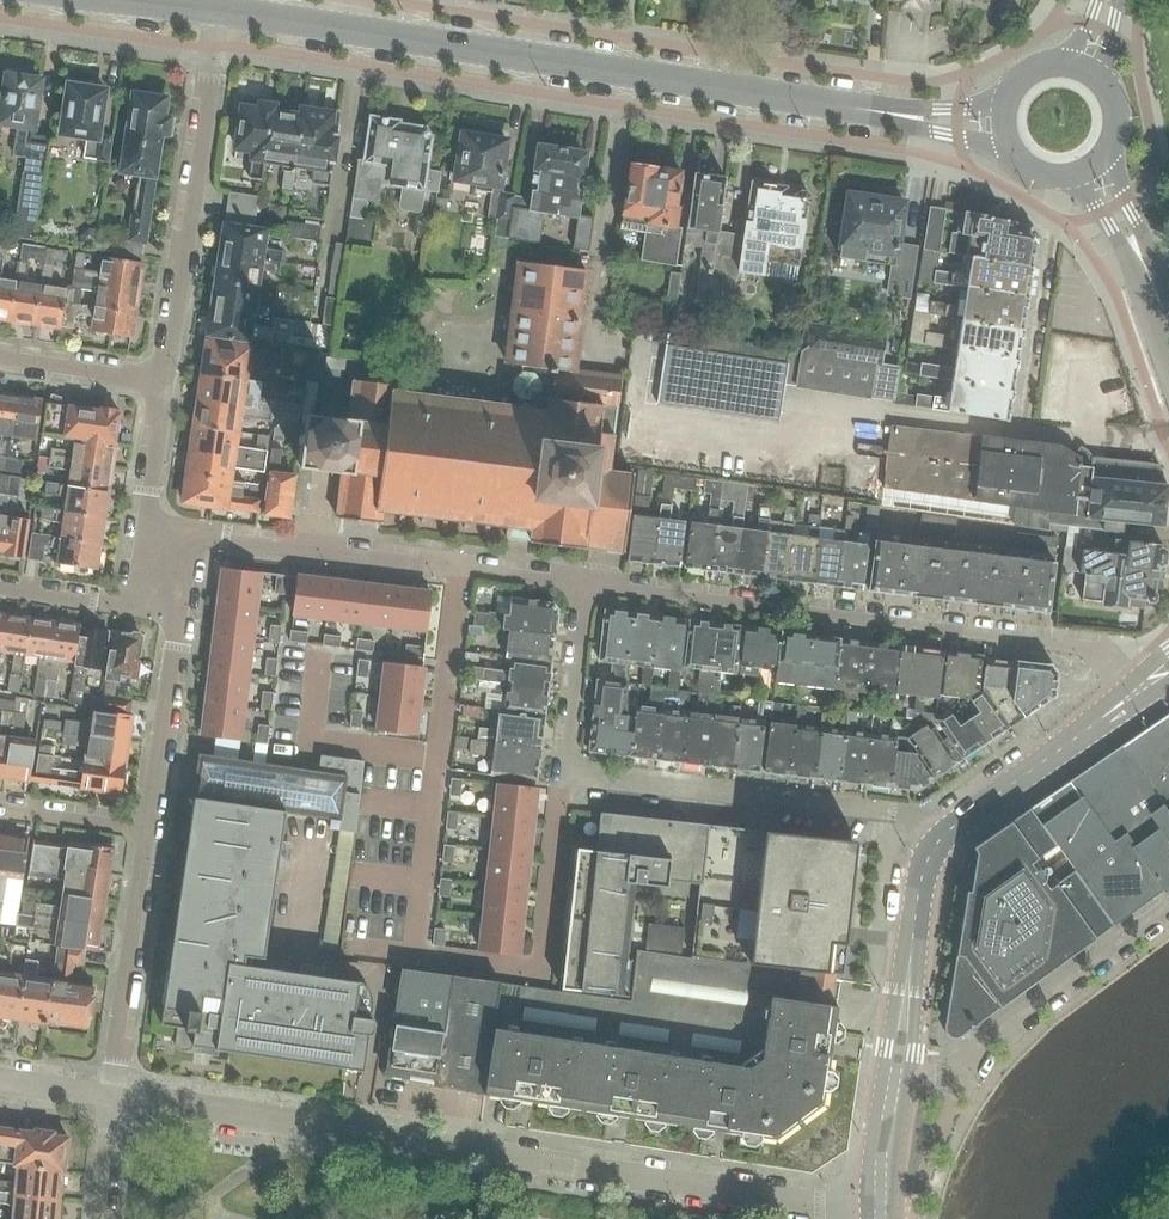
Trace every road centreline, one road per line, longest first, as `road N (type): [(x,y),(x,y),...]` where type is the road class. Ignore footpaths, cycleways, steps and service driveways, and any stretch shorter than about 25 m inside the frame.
road 1 (unclassified): [(850,1209),(114,1097)]
road 2 (secondary): [(855,108),(216,10)]
road 3 (unclassified): [(1127,685),(1098,649),(589,585)]
road 4 (residential): [(933,837),(896,812),(567,772)]
road 5 (residential): [(161,378),(216,10)]
road 6 (unclassified): [(905,1079),(965,1086),(992,1033),(1168,905)]
road 7 (unclassified): [(460,569),(191,535)]
road 8 (unclassified): [(114,1097),(146,829)]
road 9 (secondary): [(933,837),(908,892),(889,1077)]
road 10 (secondary): [(905,1079),(926,901),(948,850)]
road 11 (unclassified): [(146,829),(179,613)]
road 12 (residential): [(540,970),(567,772)]
road 13 (secondary): [(1066,177),(1119,240),(1168,337)]
road 14 (residential): [(567,772),(589,585)]
road 15 (residential): [(460,569),(437,755)]
road 16 (secondary): [(1168,316),(1163,279),(1113,170),(1113,140)]
road 17 (secondary): [(855,108),(1012,155)]
road 18 (residential): [(161,378),(0,355)]
road 19 (secondary): [(1007,94),(958,108),(855,108)]
road 20 (residential): [(146,528),(161,378)]
road 21 (residential): [(146,829),(0,809)]
road 22 (residential): [(133,606),(0,585)]
road 23 (unclassified): [(589,585),(460,569)]
road 24 (residential): [(103,1218),(114,1097)]

